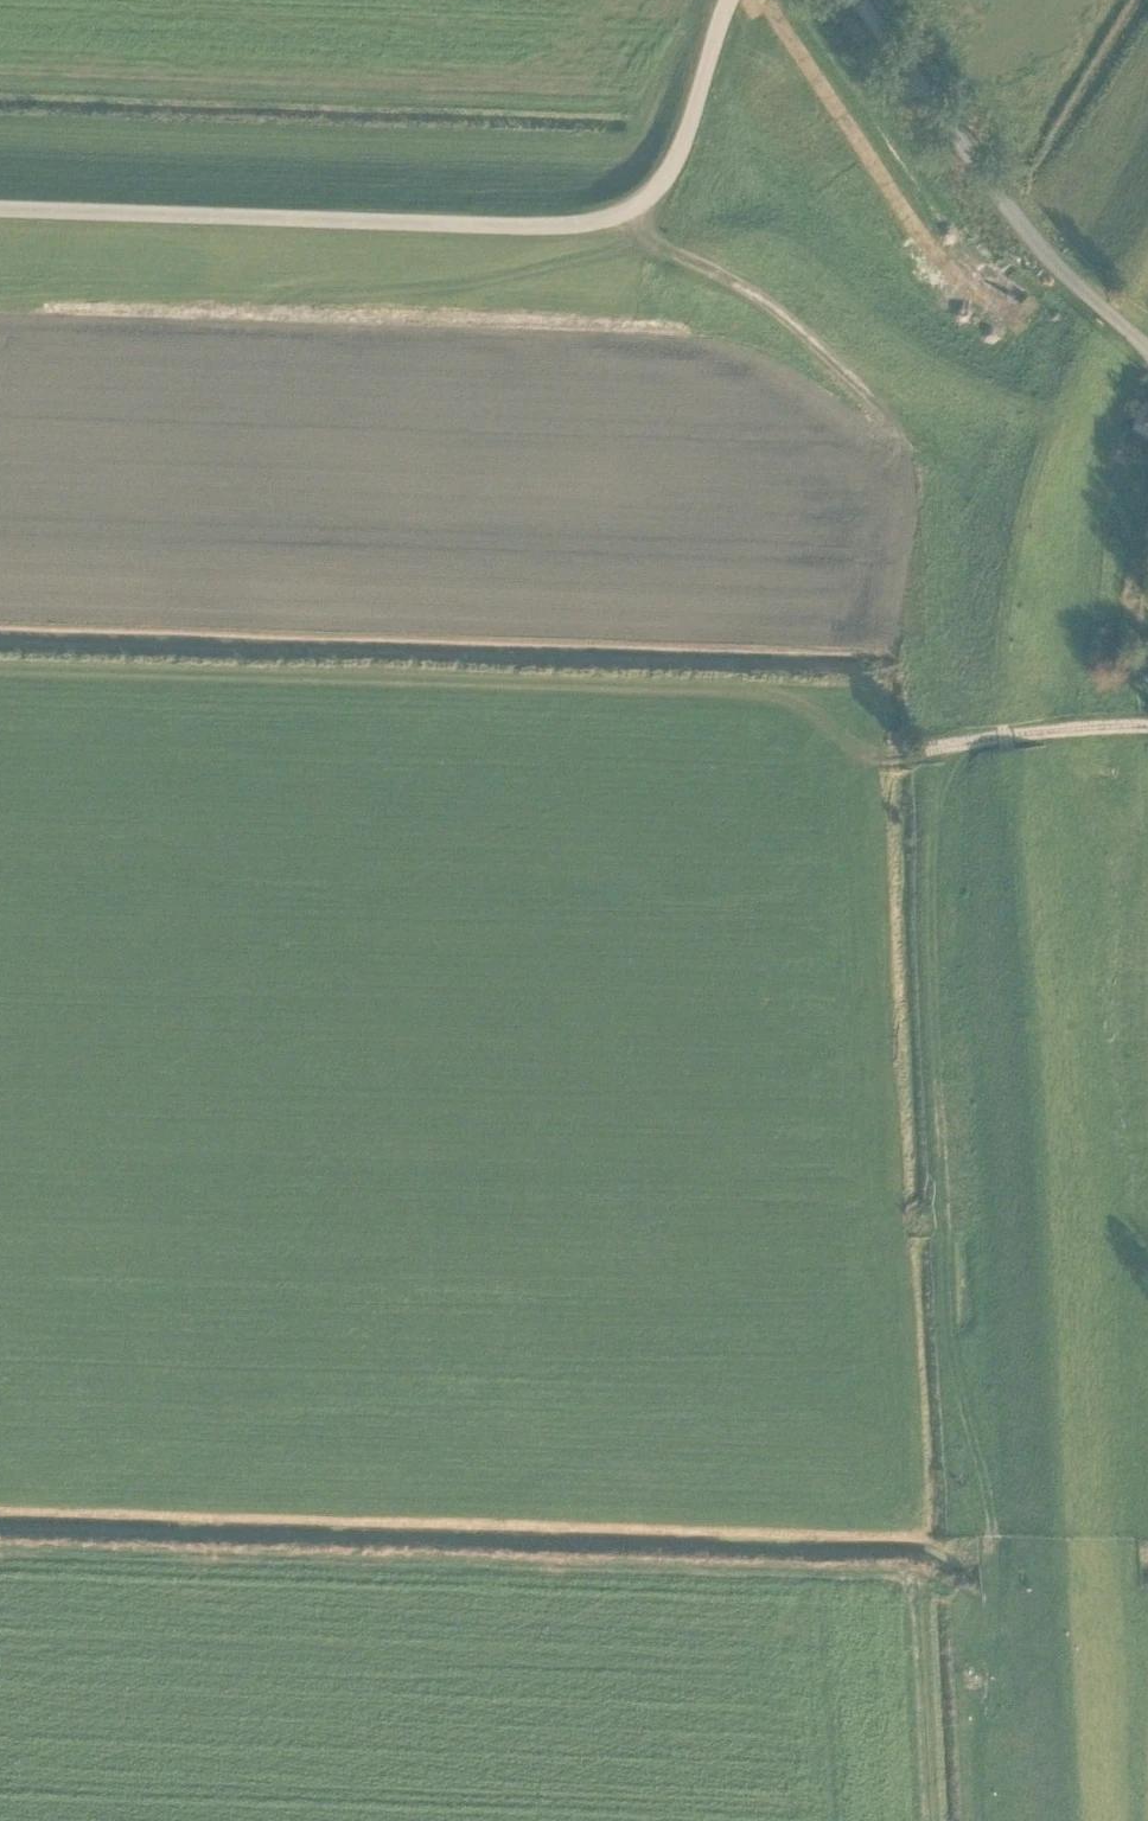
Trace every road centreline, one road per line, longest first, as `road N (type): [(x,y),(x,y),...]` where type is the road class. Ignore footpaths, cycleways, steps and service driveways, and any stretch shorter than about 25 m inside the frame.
road 1 (track): [(0,213),(565,234),(617,217),(660,187),(730,0)]
road 2 (tertiary): [(1147,345),(1027,231),(862,0)]

